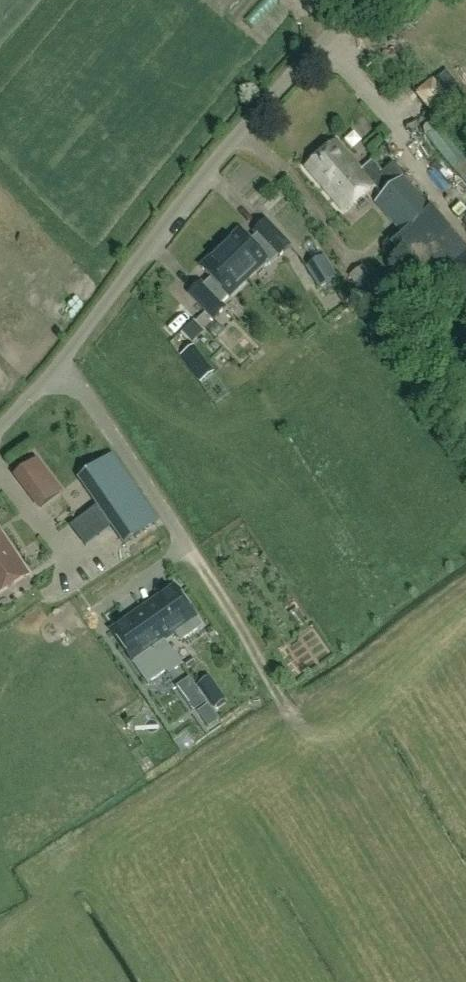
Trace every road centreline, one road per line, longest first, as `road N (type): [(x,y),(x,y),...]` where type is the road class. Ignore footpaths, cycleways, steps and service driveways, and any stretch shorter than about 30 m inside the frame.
road 1 (unclassified): [(0,421),(292,77),(367,0)]

